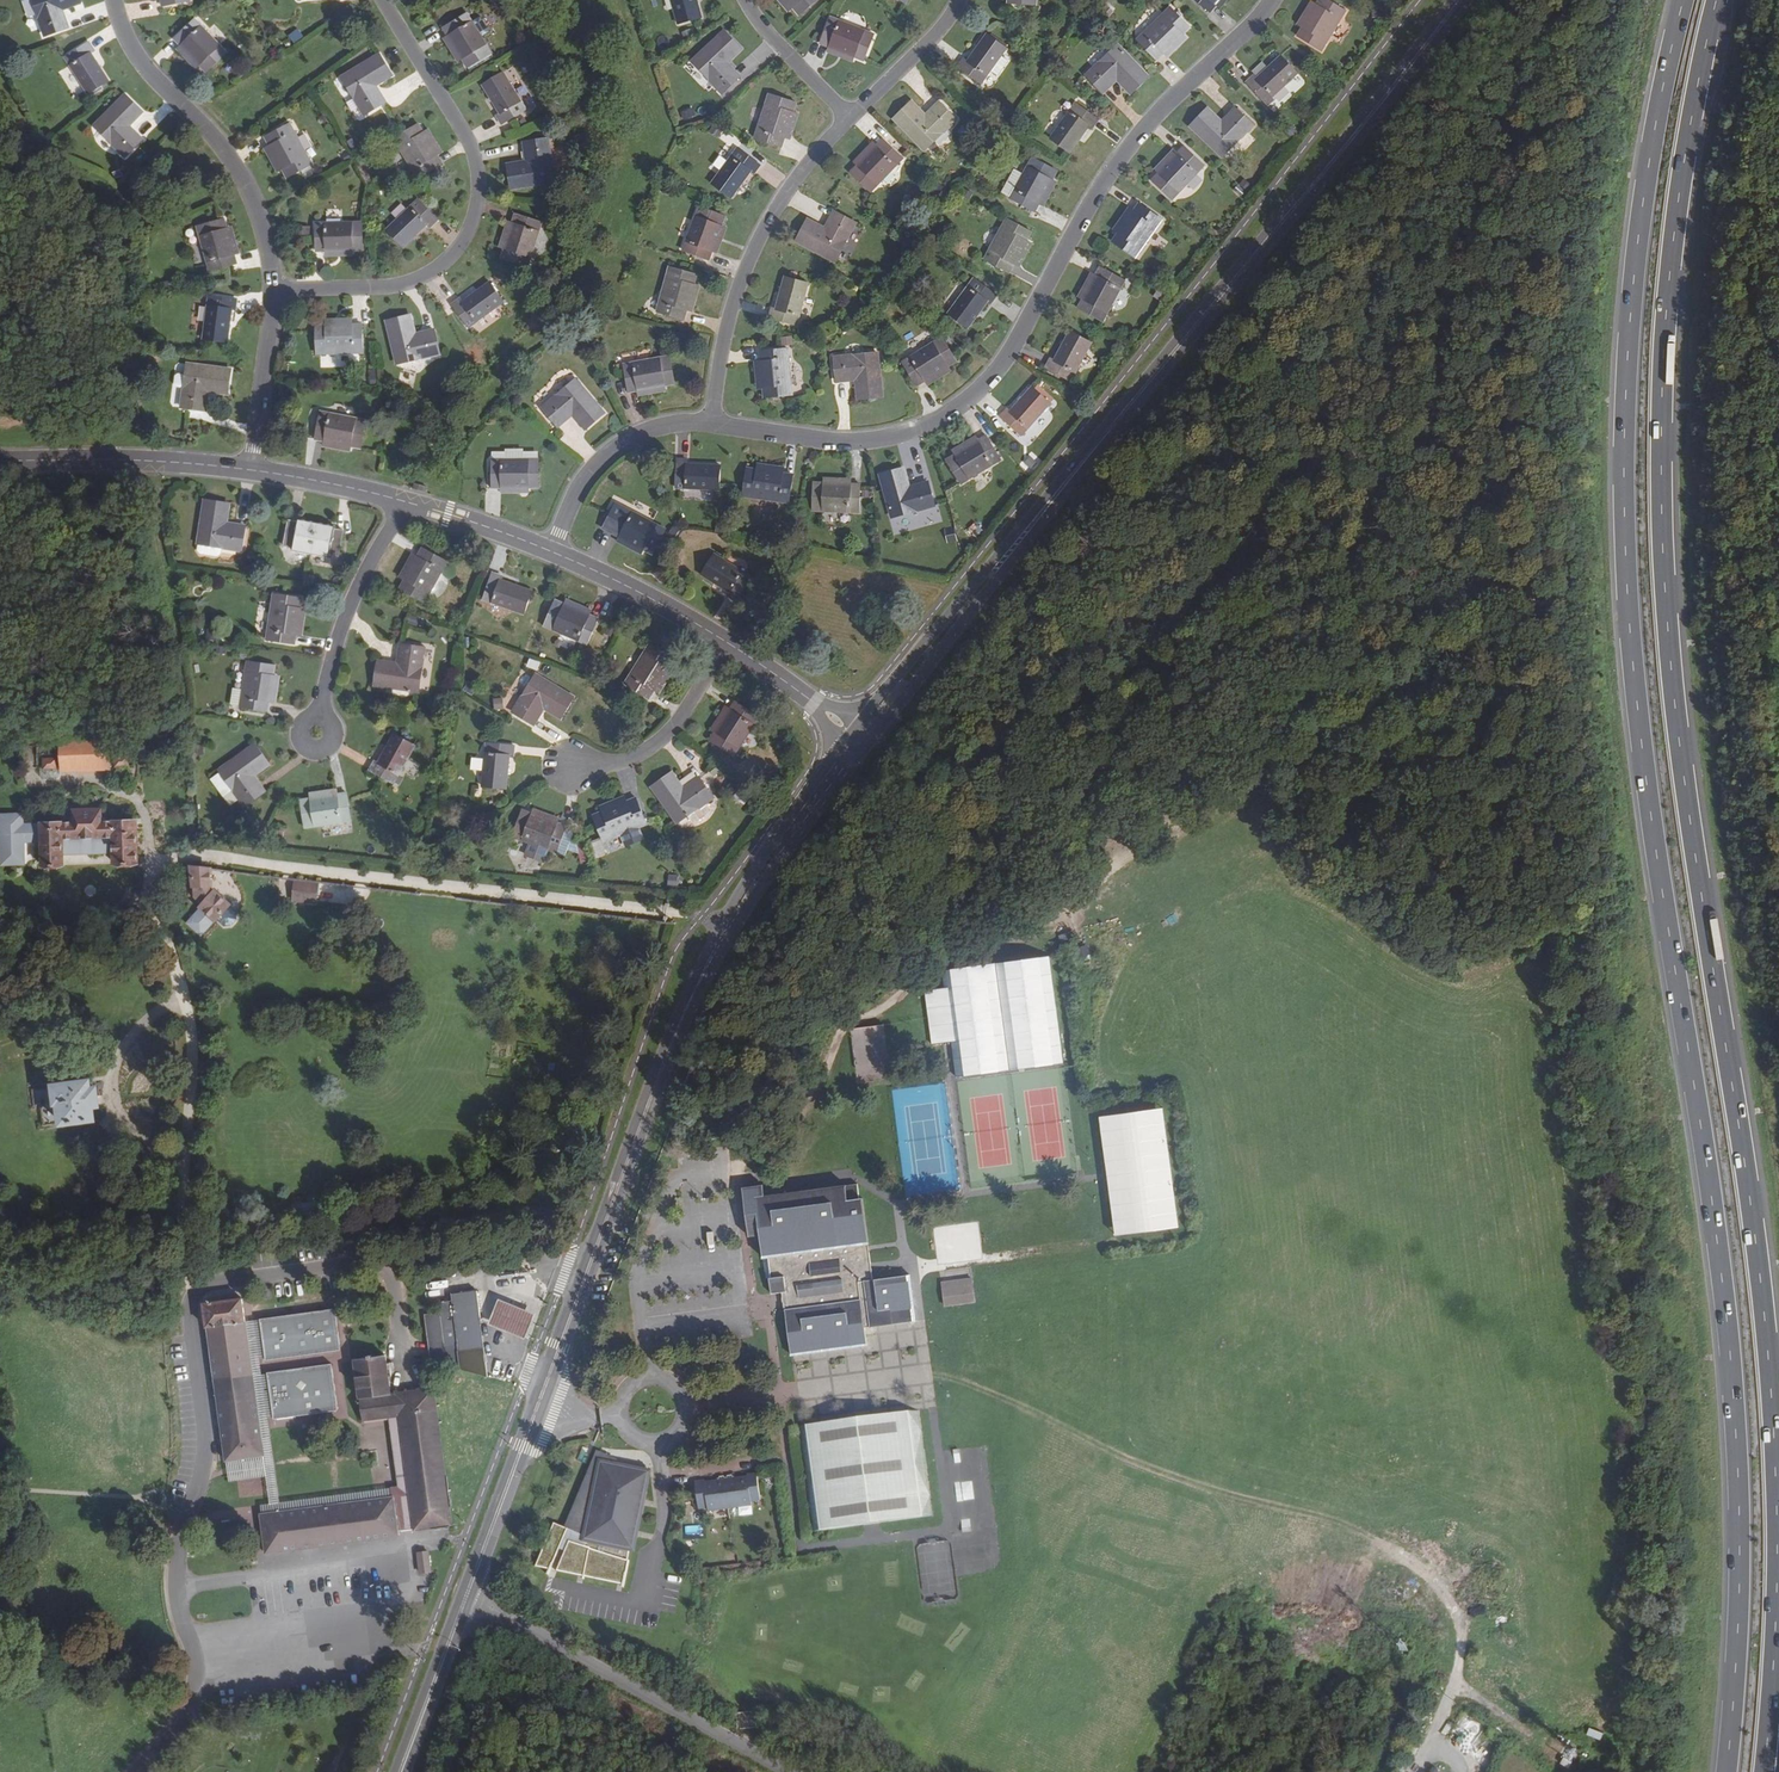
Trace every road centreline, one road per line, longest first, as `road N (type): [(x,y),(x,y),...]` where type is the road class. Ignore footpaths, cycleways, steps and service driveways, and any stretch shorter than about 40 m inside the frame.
road 1 (trunk): [(1683,0),(1637,239),(1622,495),(1636,703),(1731,1380),(1738,1568),(1725,1771)]
road 2 (trunk): [(1762,1771),(1777,1569),(1771,1381),(1674,698),(1661,495),(1665,299),(1716,0)]
road 3 (tertiary): [(462,1601),(683,1011),(749,894),(851,753)]
road 4 (unclassified): [(1271,0),(1119,155),(1025,328),(994,375),(959,407),(930,426),(851,445),(709,424)]
road 5 (tertiary): [(1463,0),(1004,559)]
road 6 (unclassified): [(269,292),(397,286),(425,278),(467,224),(476,184),(471,150),(377,0)]
road 7 (unclassified): [(462,1601),(793,1771)]
road 8 (unclassified): [(269,292),(256,211),(230,166),(140,74),(111,0)]
road 9 (unclassified): [(850,126),(785,210),(749,277),(709,424)]
road 10 (unclassified): [(401,505),(352,593),(326,666),(314,735)]
road 11 (residential): [(0,465),(246,471)]
road 12 (unclassified): [(709,424),(628,438),(602,458),(569,494),(548,549)]
road 13 (track): [(189,119),(149,167),(103,200),(0,203)]
road 14 (tertiary): [(868,728),(889,720),(996,584),(1004,559)]
road 15 (tertiary): [(1004,559),(869,711),(868,728)]
road 16 (residential): [(726,645),(671,729),(629,762),(570,770)]
road 17 (residential): [(548,549),(726,645)]
road 18 (unclassified): [(246,471),(270,382),(269,292)]
road 19 (tertiary): [(399,1771),(462,1601)]
road 20 (unclassified): [(970,0),(935,49),(850,126)]
road 21 (unclassified): [(741,0),(773,49),(850,126)]
road 22 (residential): [(246,471),(401,505)]
road 23 (residential): [(401,505),(548,549)]

